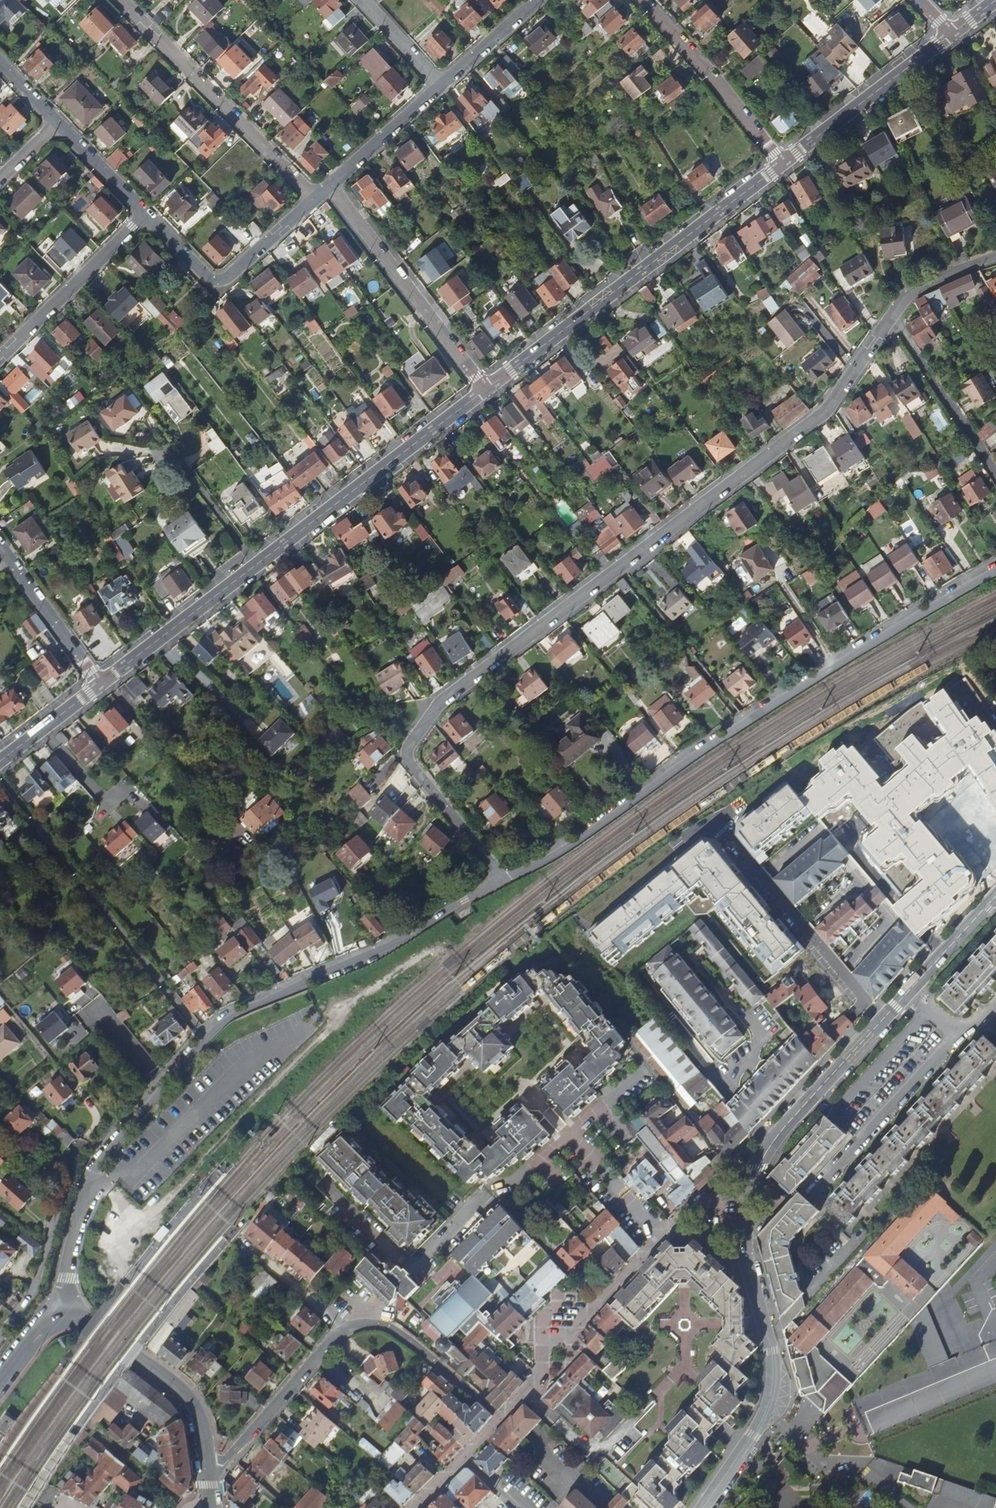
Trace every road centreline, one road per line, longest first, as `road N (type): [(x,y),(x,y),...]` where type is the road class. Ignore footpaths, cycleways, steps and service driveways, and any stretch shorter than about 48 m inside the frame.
road 1 (unclassified): [(893,316),(819,418),(438,704),(412,742),(412,766),(505,880)]
road 2 (tertiary): [(505,880),(383,952),(236,1015),(205,1038),(104,1154),(69,1256),(64,1311)]
road 3 (tertiary): [(995,567),(505,880)]
road 4 (track): [(104,1181),(119,1200),(124,1236),(361,994),(429,951),(441,950),(456,968)]
road 5 (tertiary): [(754,1183),(777,1135),(995,897)]
road 6 (tertiary): [(487,389),(784,163)]
road 7 (unclassified): [(703,1507),(761,1425),(772,1395),(771,1352),(745,1252),(754,1183)]
road 8 (residential): [(662,1238),(577,1330),(547,1339),(534,1385),(466,1459)]
road 9 (tertiary): [(254,565),(487,389)]
road 10 (unclassified): [(122,0),(316,198)]
road 11 (unclassified): [(568,1136),(514,1183),(484,1197),(383,1300),(376,1325)]
road 12 (unclassified): [(332,185),(487,389)]
road 13 (tertiary): [(210,1483),(190,1400),(64,1311)]
road 14 (unclassified): [(644,0),(784,163)]
road 15 (residential): [(0,1340),(38,1295),(82,1147)]
road 16 (tertiary): [(784,163),(951,34)]
road 17 (unclassified): [(0,358),(147,215)]
road 18 (unclassified): [(210,1483),(342,1332)]
road 19 (tertiary): [(100,684),(254,565)]
road 20 (unclassified): [(893,316),(995,473)]
road 21 (unclassified): [(0,544),(100,684)]
road 22 (unclassified): [(376,1325),(396,1331),(496,1415)]
road 23 (residential): [(254,565),(177,461),(162,452)]
road 24 (unclassified): [(332,185),(441,87)]
road 25 (unclassified): [(662,1238),(568,1136)]
road 26 (unclassified): [(441,87),(539,0)]
road 27 (unclassified): [(216,282),(316,198)]
road 28 (residential): [(58,124),(147,215)]
road 29 (tertiary): [(0,762),(100,684)]
road 30 (residential): [(248,1247),(342,1332)]
road 31 (unclassified): [(995,257),(917,288),(893,316)]

